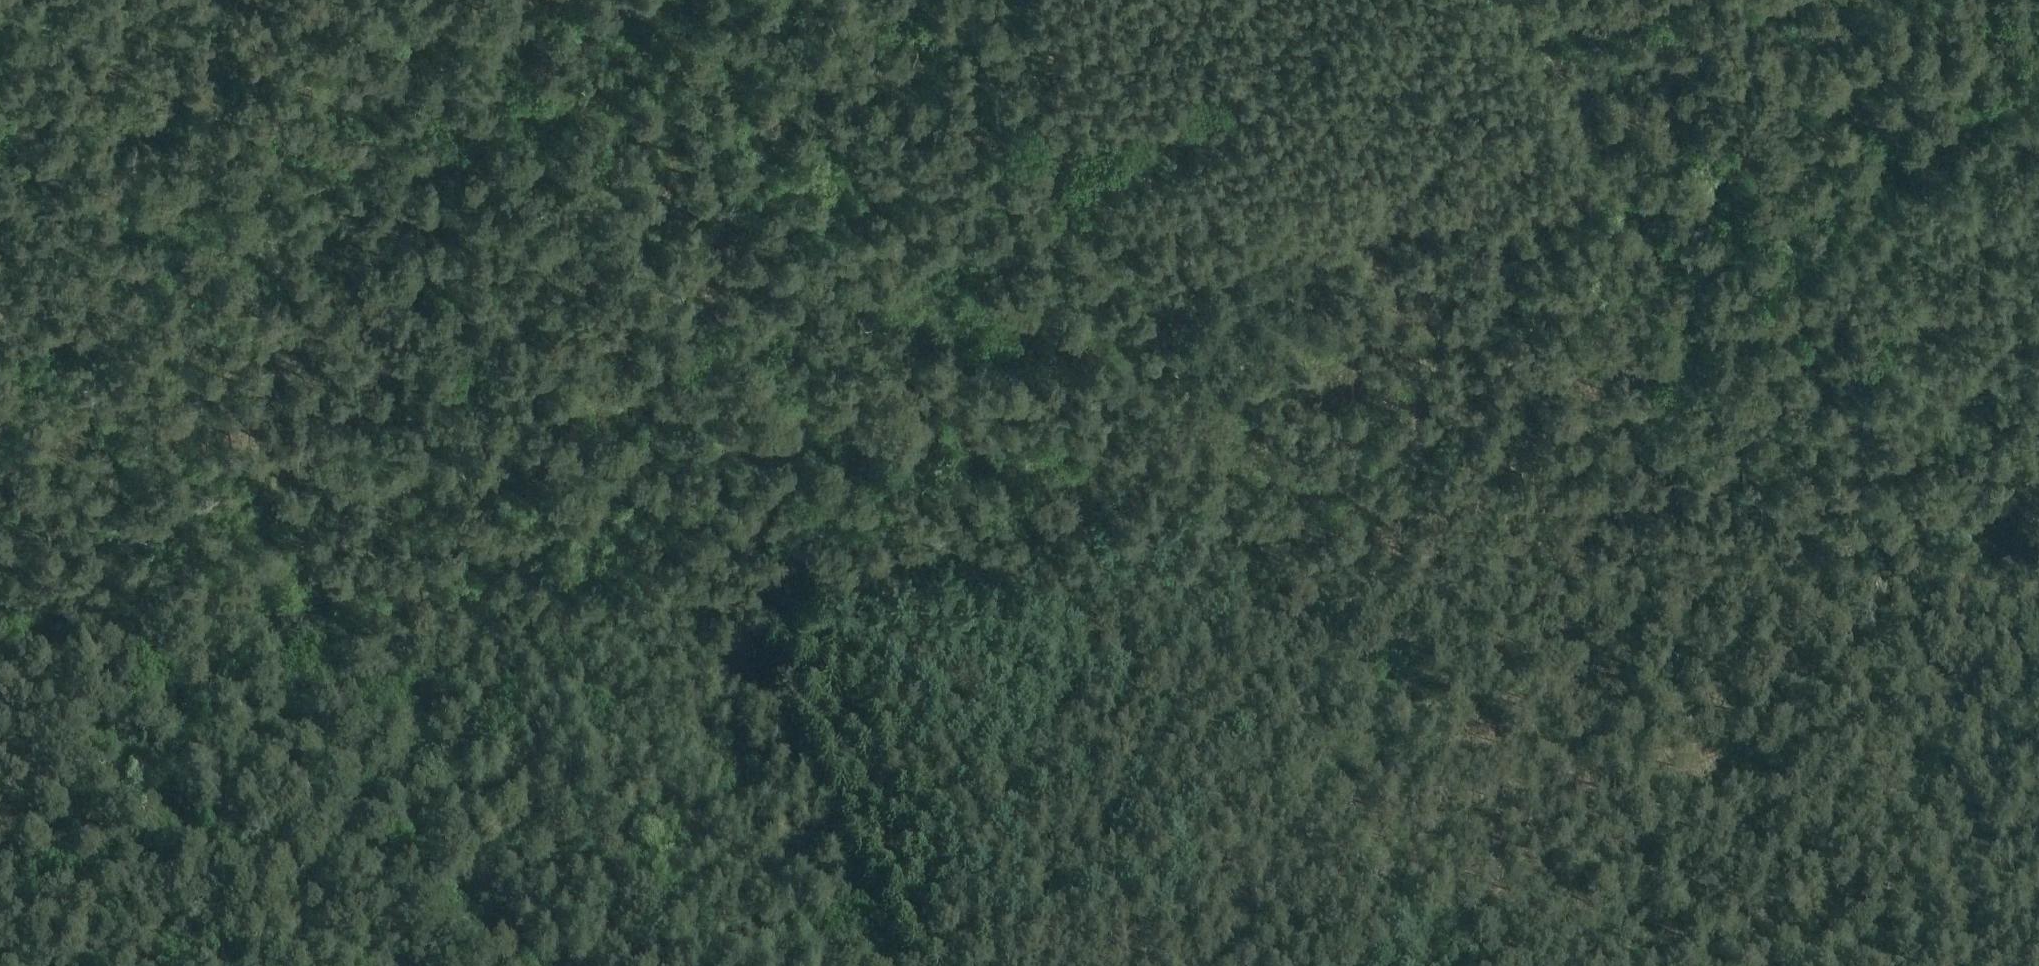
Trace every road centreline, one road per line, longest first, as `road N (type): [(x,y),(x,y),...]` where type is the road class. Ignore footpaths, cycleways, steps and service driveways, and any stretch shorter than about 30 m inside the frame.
road 1 (track): [(1152,321),(1402,965)]
road 2 (track): [(1011,0),(1039,105),(1076,180),(1112,221),(1152,321)]

